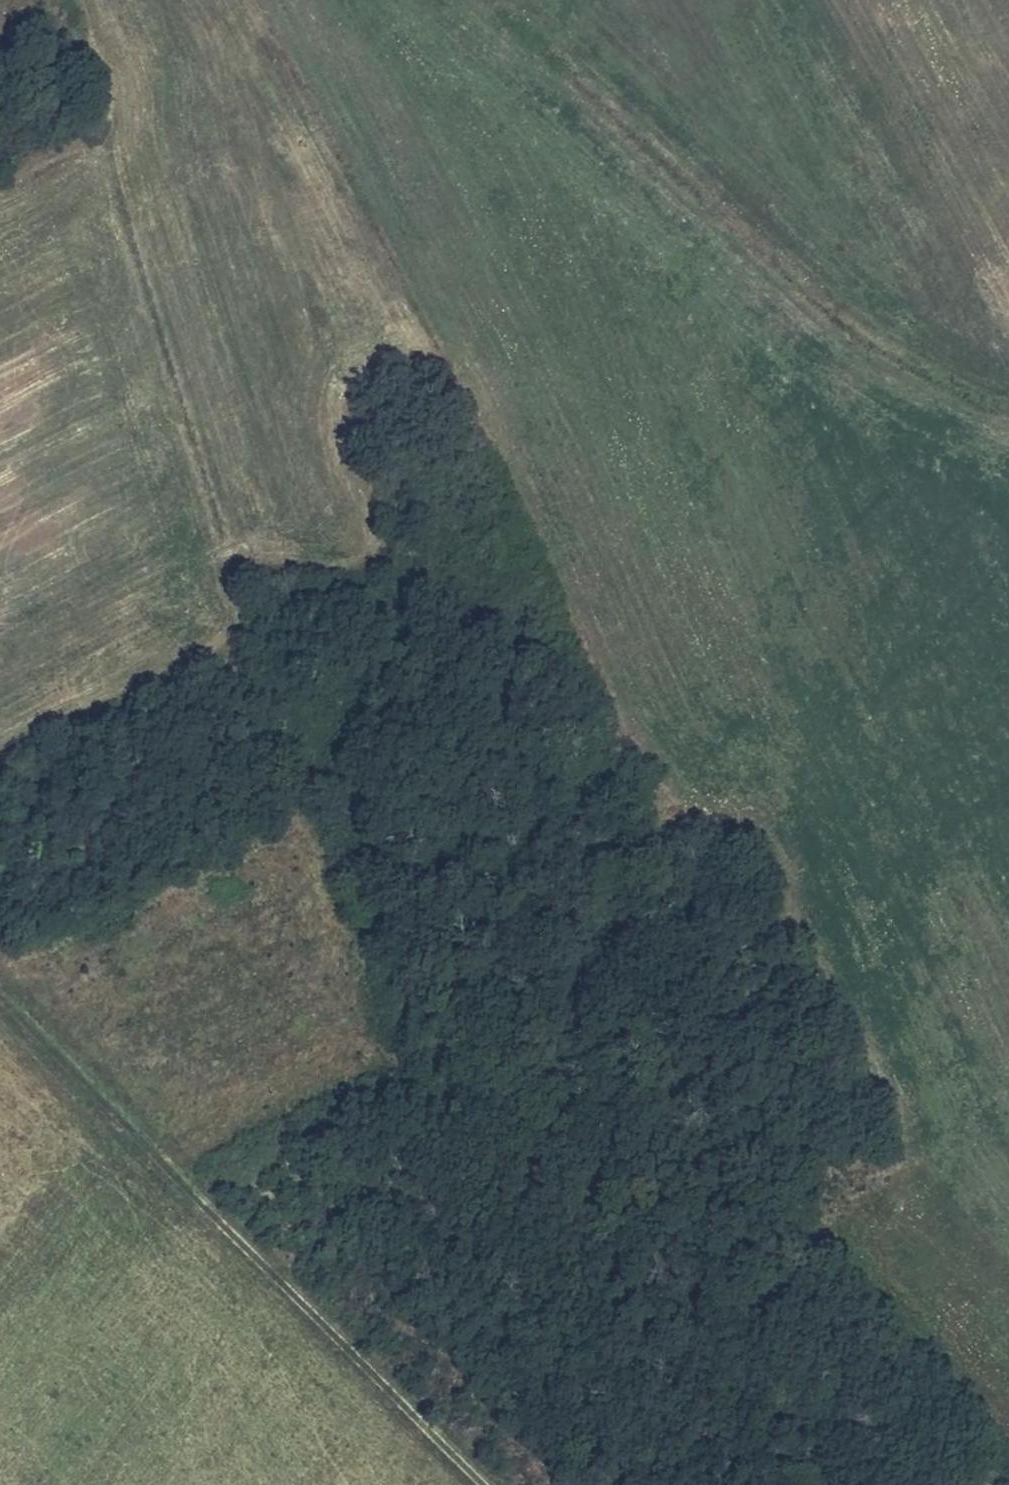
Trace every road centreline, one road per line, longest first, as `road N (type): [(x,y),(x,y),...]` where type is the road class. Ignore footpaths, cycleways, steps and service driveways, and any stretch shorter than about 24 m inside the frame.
road 1 (track): [(498,1484),(0,982)]

